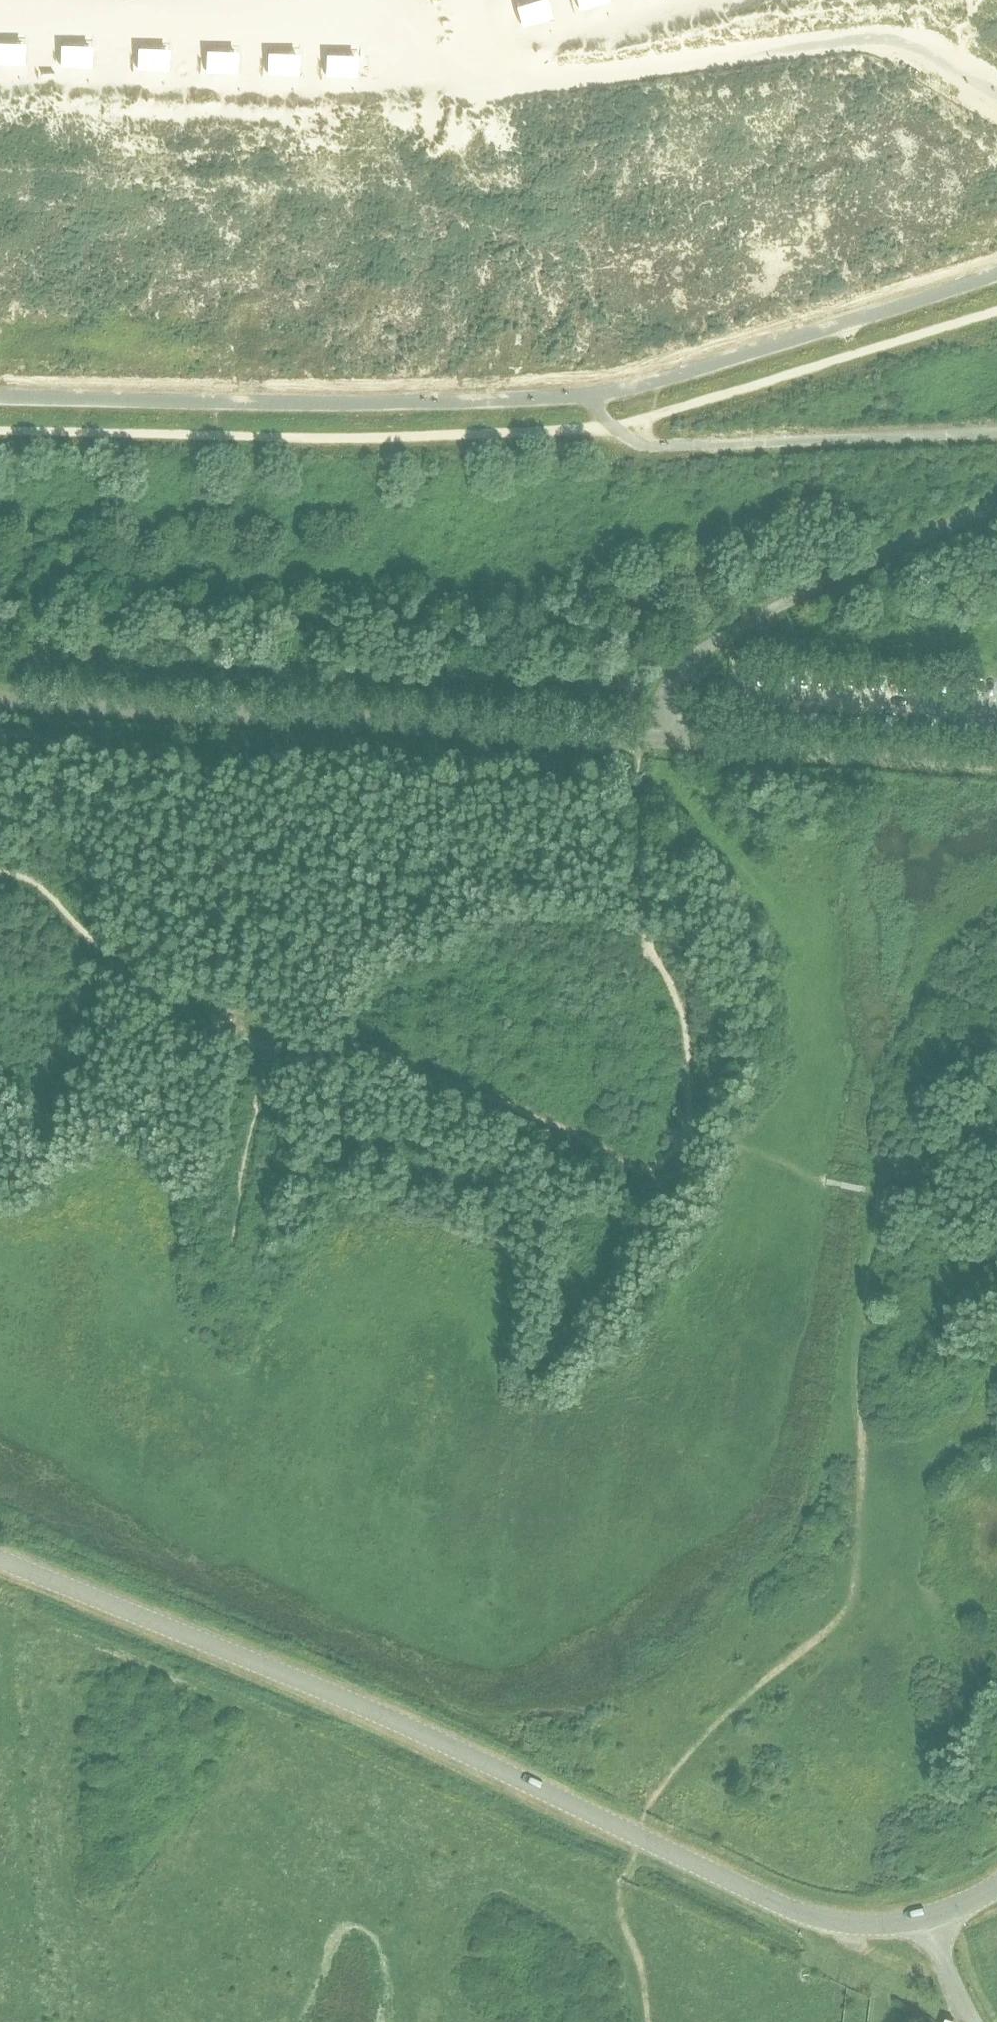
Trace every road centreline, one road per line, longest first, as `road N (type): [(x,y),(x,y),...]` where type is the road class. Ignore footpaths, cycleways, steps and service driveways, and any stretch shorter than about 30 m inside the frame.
road 1 (tertiary): [(928,1919),(847,1926),(804,1916),(352,1702),(0,1558)]
road 2 (track): [(490,83),(513,92),(865,40),(922,51),(996,95)]
road 3 (track): [(592,396),(611,427),(645,446),(996,433)]

